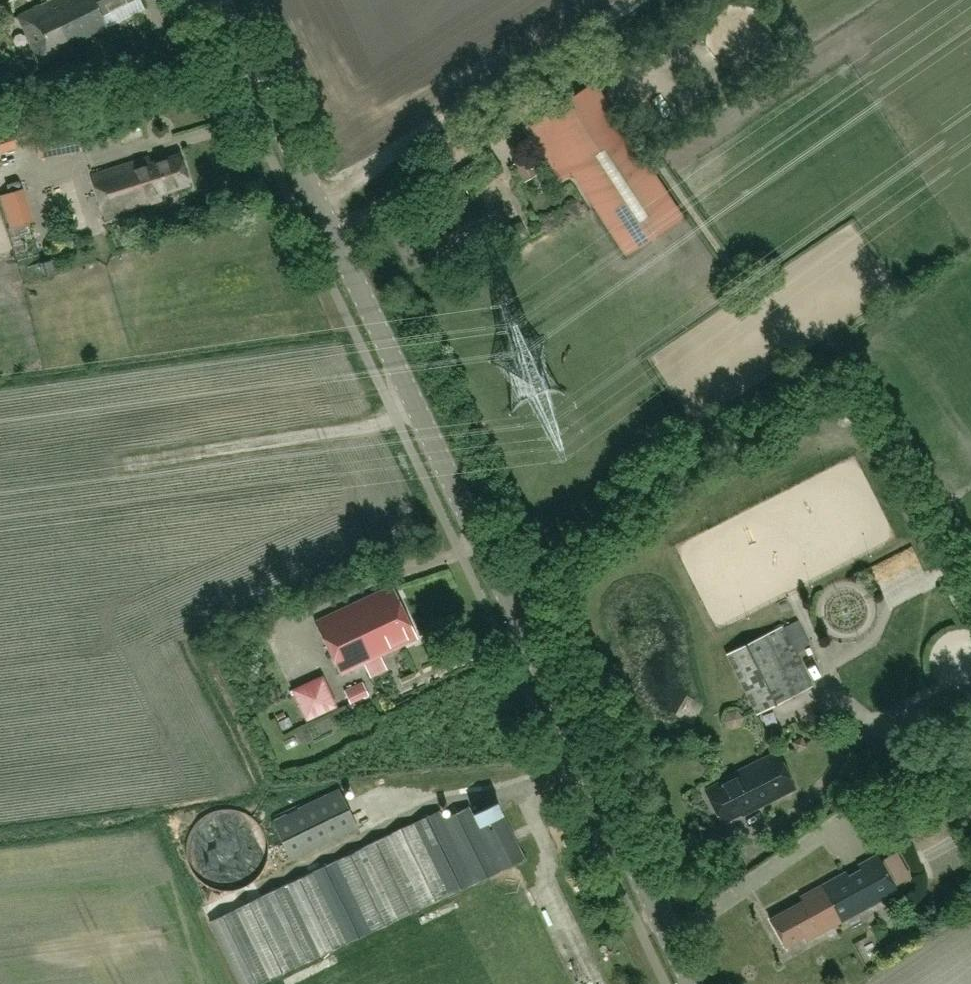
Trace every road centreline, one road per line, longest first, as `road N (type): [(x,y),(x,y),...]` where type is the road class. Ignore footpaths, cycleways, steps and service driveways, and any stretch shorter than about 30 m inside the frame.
road 1 (tertiary): [(686,983),(215,0)]

